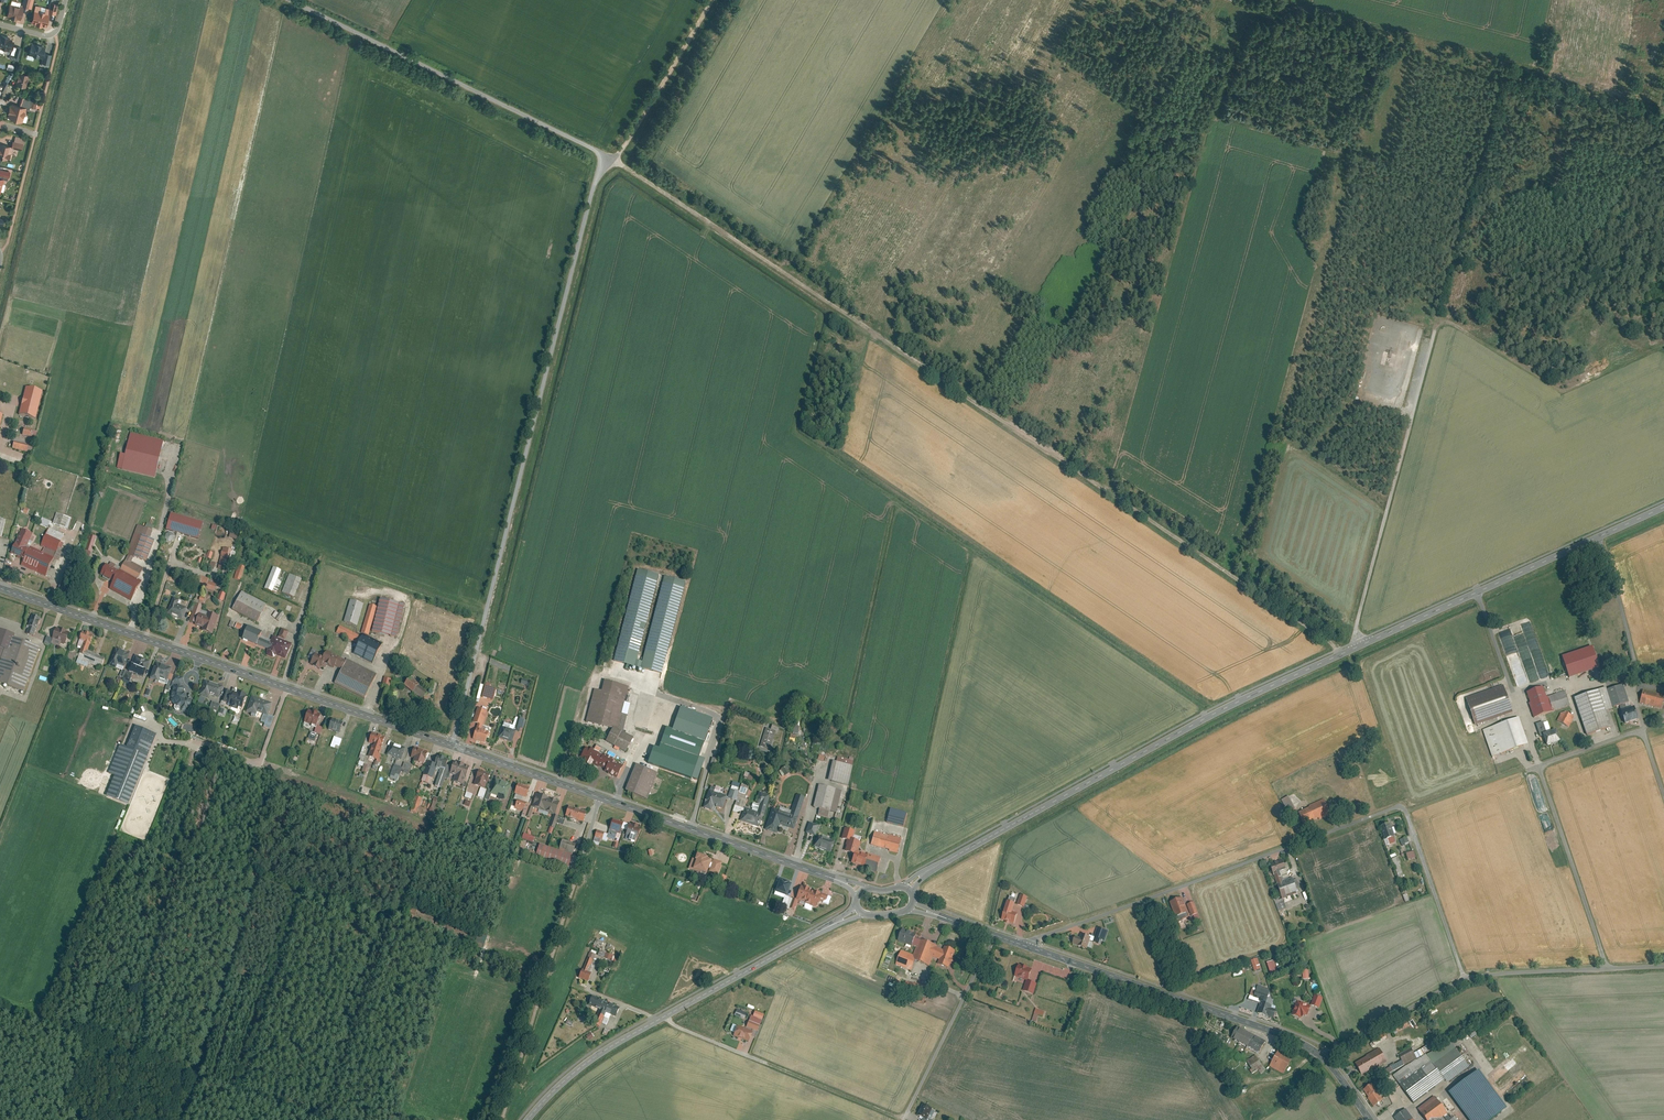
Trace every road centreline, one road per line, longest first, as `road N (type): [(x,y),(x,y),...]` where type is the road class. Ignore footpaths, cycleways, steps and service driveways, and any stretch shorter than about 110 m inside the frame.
road 1 (track): [(611,159),(1340,655)]
road 2 (unclassified): [(450,741),(602,156)]
road 3 (unclassified): [(1461,976),(1400,808),(1020,944)]
road 4 (tertiary): [(908,887),(1213,708),(1358,647)]
road 5 (tertiary): [(0,587),(450,741)]
road 6 (unclassified): [(1605,968),(1536,767),(1637,731),(1663,803)]
road 7 (unclassified): [(602,156),(287,0)]
road 8 (tertiary): [(1358,647),(1663,508)]
road 9 (unclassified): [(1429,332),(1352,621),(1358,647)]
road 10 (tertiary): [(1020,944),(1316,1053)]
road 11 (tertiary): [(595,793),(862,891)]
road 12 (track): [(499,1119),(576,854)]
road 13 (residential): [(662,1018),(904,1119)]
road 14 (tertiary): [(662,1018),(858,910)]
road 15 (unclassified): [(904,1119),(990,932)]
road 16 (track): [(611,159),(705,0)]
road 17 (tertiary): [(527,1119),(574,1073),(662,1018)]
road 18 (unclassified): [(1461,976),(1316,1053)]
road 19 (tertiary): [(450,741),(595,793)]
road 20 (unclassified): [(1605,968),(1461,976)]

